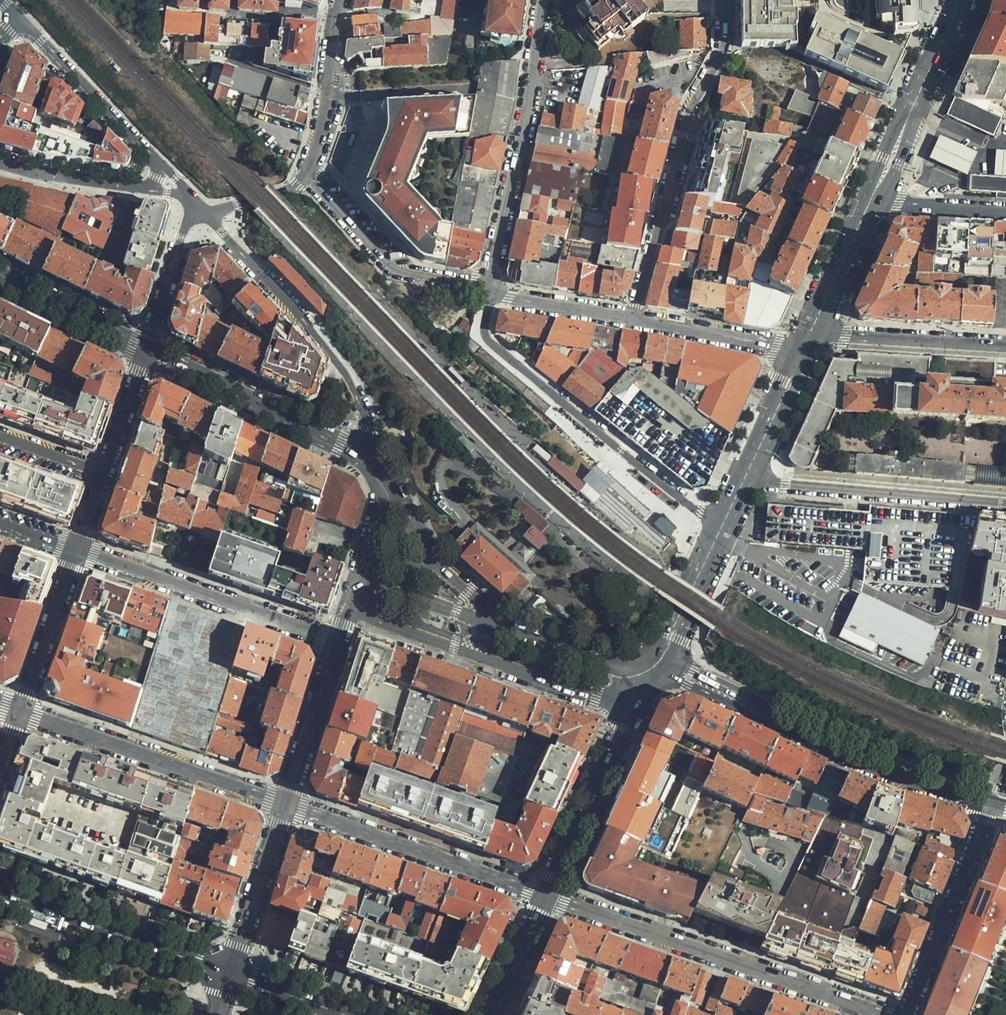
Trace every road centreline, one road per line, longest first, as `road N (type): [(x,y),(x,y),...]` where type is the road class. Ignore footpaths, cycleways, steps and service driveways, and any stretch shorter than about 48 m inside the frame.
road 1 (residential): [(888,1014),(545,896)]
road 2 (residential): [(722,528),(486,341),(488,290)]
road 3 (residential): [(723,0),(722,49),(689,109),(633,320)]
road 4 (residential): [(488,290),(544,0)]
road 5 (residential): [(366,451),(367,428),(346,376),(208,215)]
road 6 (residential): [(286,804),(20,712)]
road 7 (residential): [(545,896),(286,804)]
road 8 (residential): [(79,552),(339,640)]
road 9 (residential): [(748,470),(785,485),(1005,500)]
road 10 (primary): [(0,893),(231,975)]
road 11 (primary): [(366,451),(145,352)]
road 12 (tertiary): [(773,717),(895,775),(990,803)]
road 13 (residential): [(990,803),(906,1014)]
road 14 (residential): [(307,171),(390,264),(488,290)]
road 15 (primary): [(496,624),(434,562),(366,451)]
road 16 (primary): [(545,896),(637,700)]
road 17 (secondary): [(872,196),(957,0)]
road 18 (residential): [(17,18),(155,163)]
road 19 (residential): [(1005,346),(847,335),(808,339)]
road 20 (secondary): [(286,804),(231,975)]
road 21 (residential): [(340,0),(328,99),(307,171)]
road 22 (secondary): [(339,640),(286,804)]
road 23 (residential): [(633,320),(801,353)]
road 24 (residential): [(79,552),(20,712)]
road 25 (primary): [(654,669),(604,667),(496,624)]
road 26 (primary): [(145,352),(0,280)]
road 27 (secondary): [(483,659),(595,699),(637,700)]
road 28 (residential): [(208,215),(189,220),(182,237),(145,352)]
road 29 (secondary): [(808,339),(872,196)]
road 30 (secondary): [(654,669),(722,528)]
road 31 (residential): [(488,290),(633,320)]
road 32 (residential): [(142,188),(0,162)]
road 33 (secondary): [(496,624),(360,580)]
road 34 (secondary): [(350,608),(483,659)]
road 35 (residential): [(872,196),(1005,213)]
road 36 (secondary): [(366,451),(379,509),(360,580)]
road 37 (primary): [(489,1014),(545,896)]
road 38 (secondary): [(748,470),(801,353)]
road 39 (residential): [(145,352),(105,474)]
road 40 (tertiary): [(773,717),(654,669)]
road 41 (secondary): [(231,975),(344,1014)]

